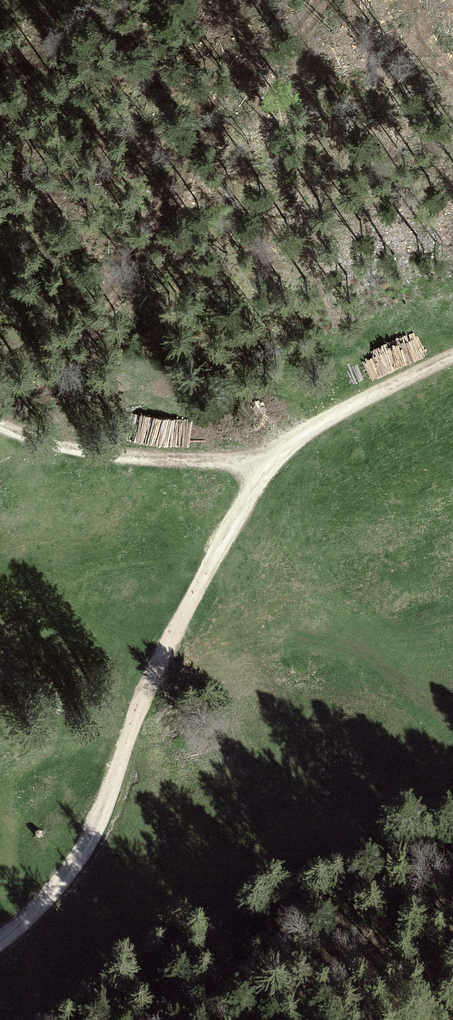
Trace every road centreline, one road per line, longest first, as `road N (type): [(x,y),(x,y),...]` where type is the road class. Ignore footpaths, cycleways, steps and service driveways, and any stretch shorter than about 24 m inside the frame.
road 1 (track): [(452,356),(326,418),(275,461),(170,642),(80,855),(0,941)]
road 2 (track): [(275,461),(81,449),(0,421)]
road 3 (track): [(344,652),(452,728)]

